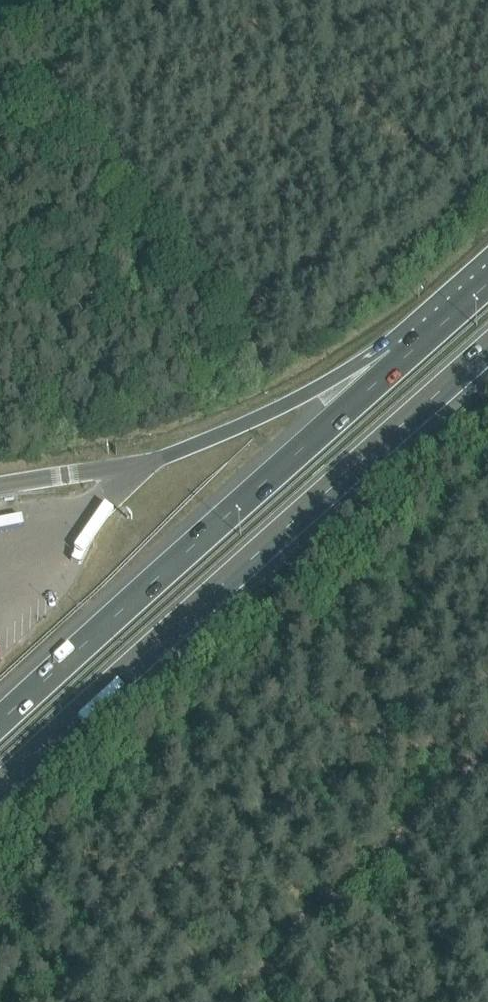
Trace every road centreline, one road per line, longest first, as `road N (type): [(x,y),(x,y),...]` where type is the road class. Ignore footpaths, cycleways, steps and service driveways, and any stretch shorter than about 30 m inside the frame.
road 1 (motorway): [(0,799),(487,351)]
road 2 (motorway): [(399,359),(0,727)]
road 3 (track): [(232,1001),(487,751)]
road 4 (motorway): [(399,359),(146,462)]
road 5 (track): [(285,0),(454,210)]
road 6 (track): [(0,108),(125,0)]

